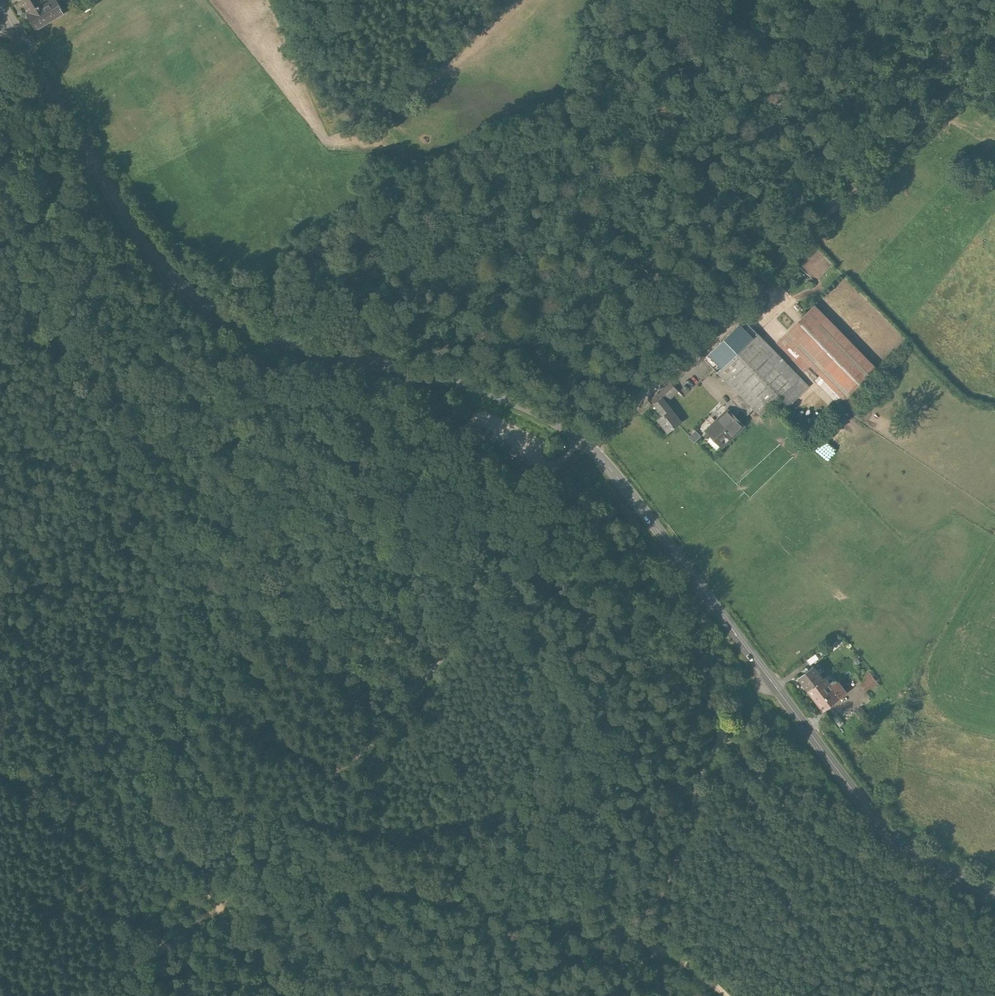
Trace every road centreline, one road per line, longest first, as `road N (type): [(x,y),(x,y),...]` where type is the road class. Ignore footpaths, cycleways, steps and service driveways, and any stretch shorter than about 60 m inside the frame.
road 1 (tertiary): [(0,10),(127,222),(176,282),(250,328),(494,393),(580,439),(878,822),(901,844),(994,893)]
road 2 (track): [(0,160),(44,320),(97,427),(122,452),(397,408),(444,423),(536,487)]
road 3 (track): [(536,487),(492,539),(445,654),(369,746),(250,822),(215,860)]
road 4 (track): [(242,864),(650,945)]
road 5 (track): [(719,322),(994,51)]
road 6 (track): [(723,736),(771,794),(994,950)]
road 7 (track): [(536,487),(689,649),(723,736)]
road 8 (track): [(242,864),(108,834),(0,769)]
road 9 (track): [(723,736),(700,774),(691,833),(665,884),(650,945)]
road 10 (track): [(228,917),(154,951),(86,995)]

